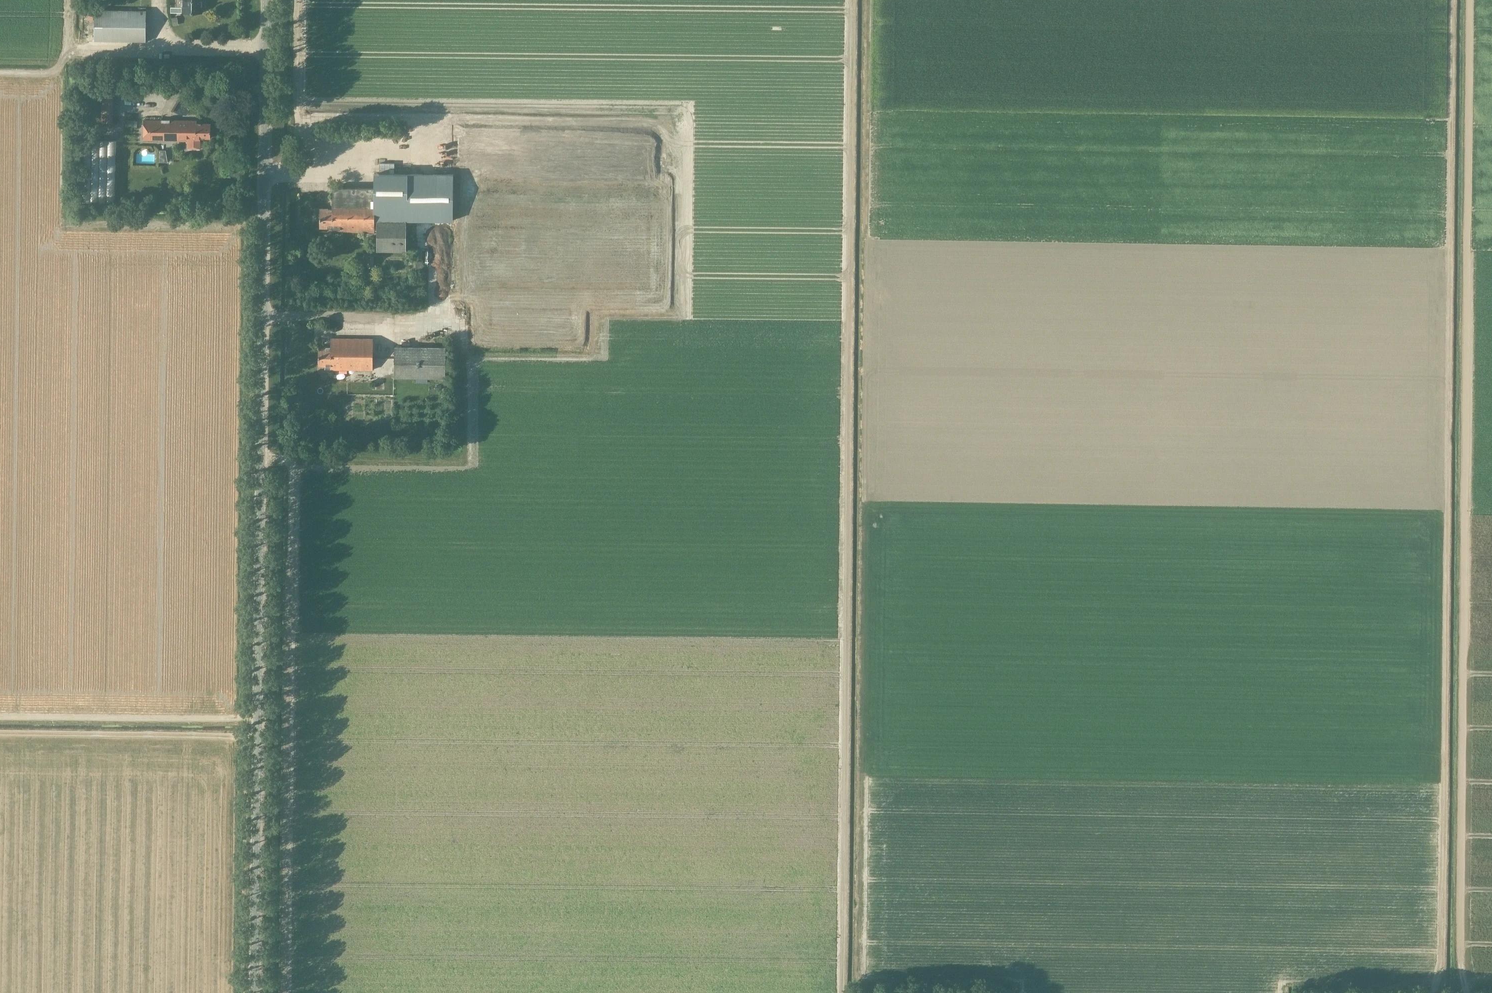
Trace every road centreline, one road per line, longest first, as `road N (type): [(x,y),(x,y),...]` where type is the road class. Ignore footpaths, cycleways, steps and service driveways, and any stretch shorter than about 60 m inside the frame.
road 1 (unclassified): [(254,992),(266,0)]

